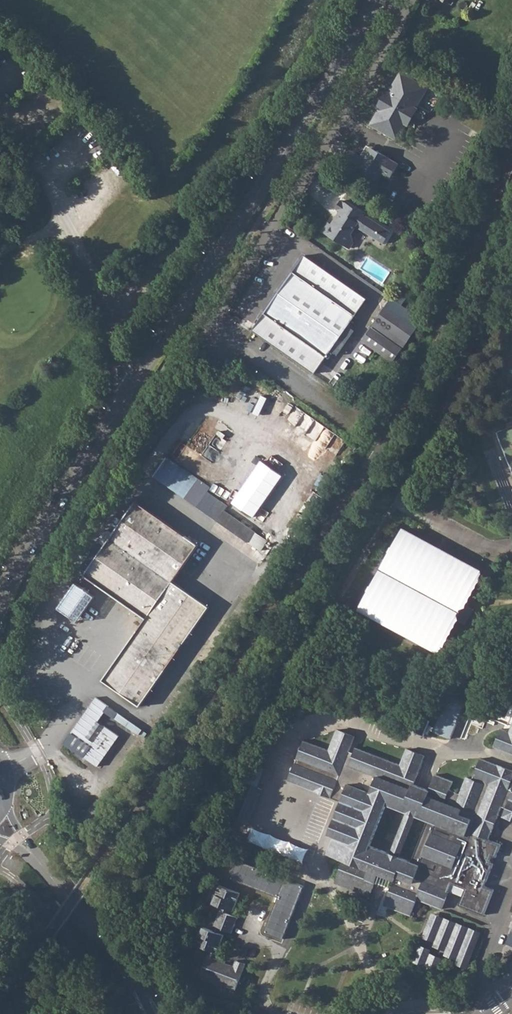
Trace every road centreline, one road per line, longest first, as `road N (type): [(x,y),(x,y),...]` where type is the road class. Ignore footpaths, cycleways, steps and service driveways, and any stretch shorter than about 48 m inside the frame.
road 1 (unclassified): [(511,159),(495,209),(260,633),(0,1004)]
road 2 (tertiary): [(0,605),(379,0)]
road 3 (unclassified): [(220,343),(220,314),(410,0)]
road 4 (tertiary): [(149,1013),(46,871)]

